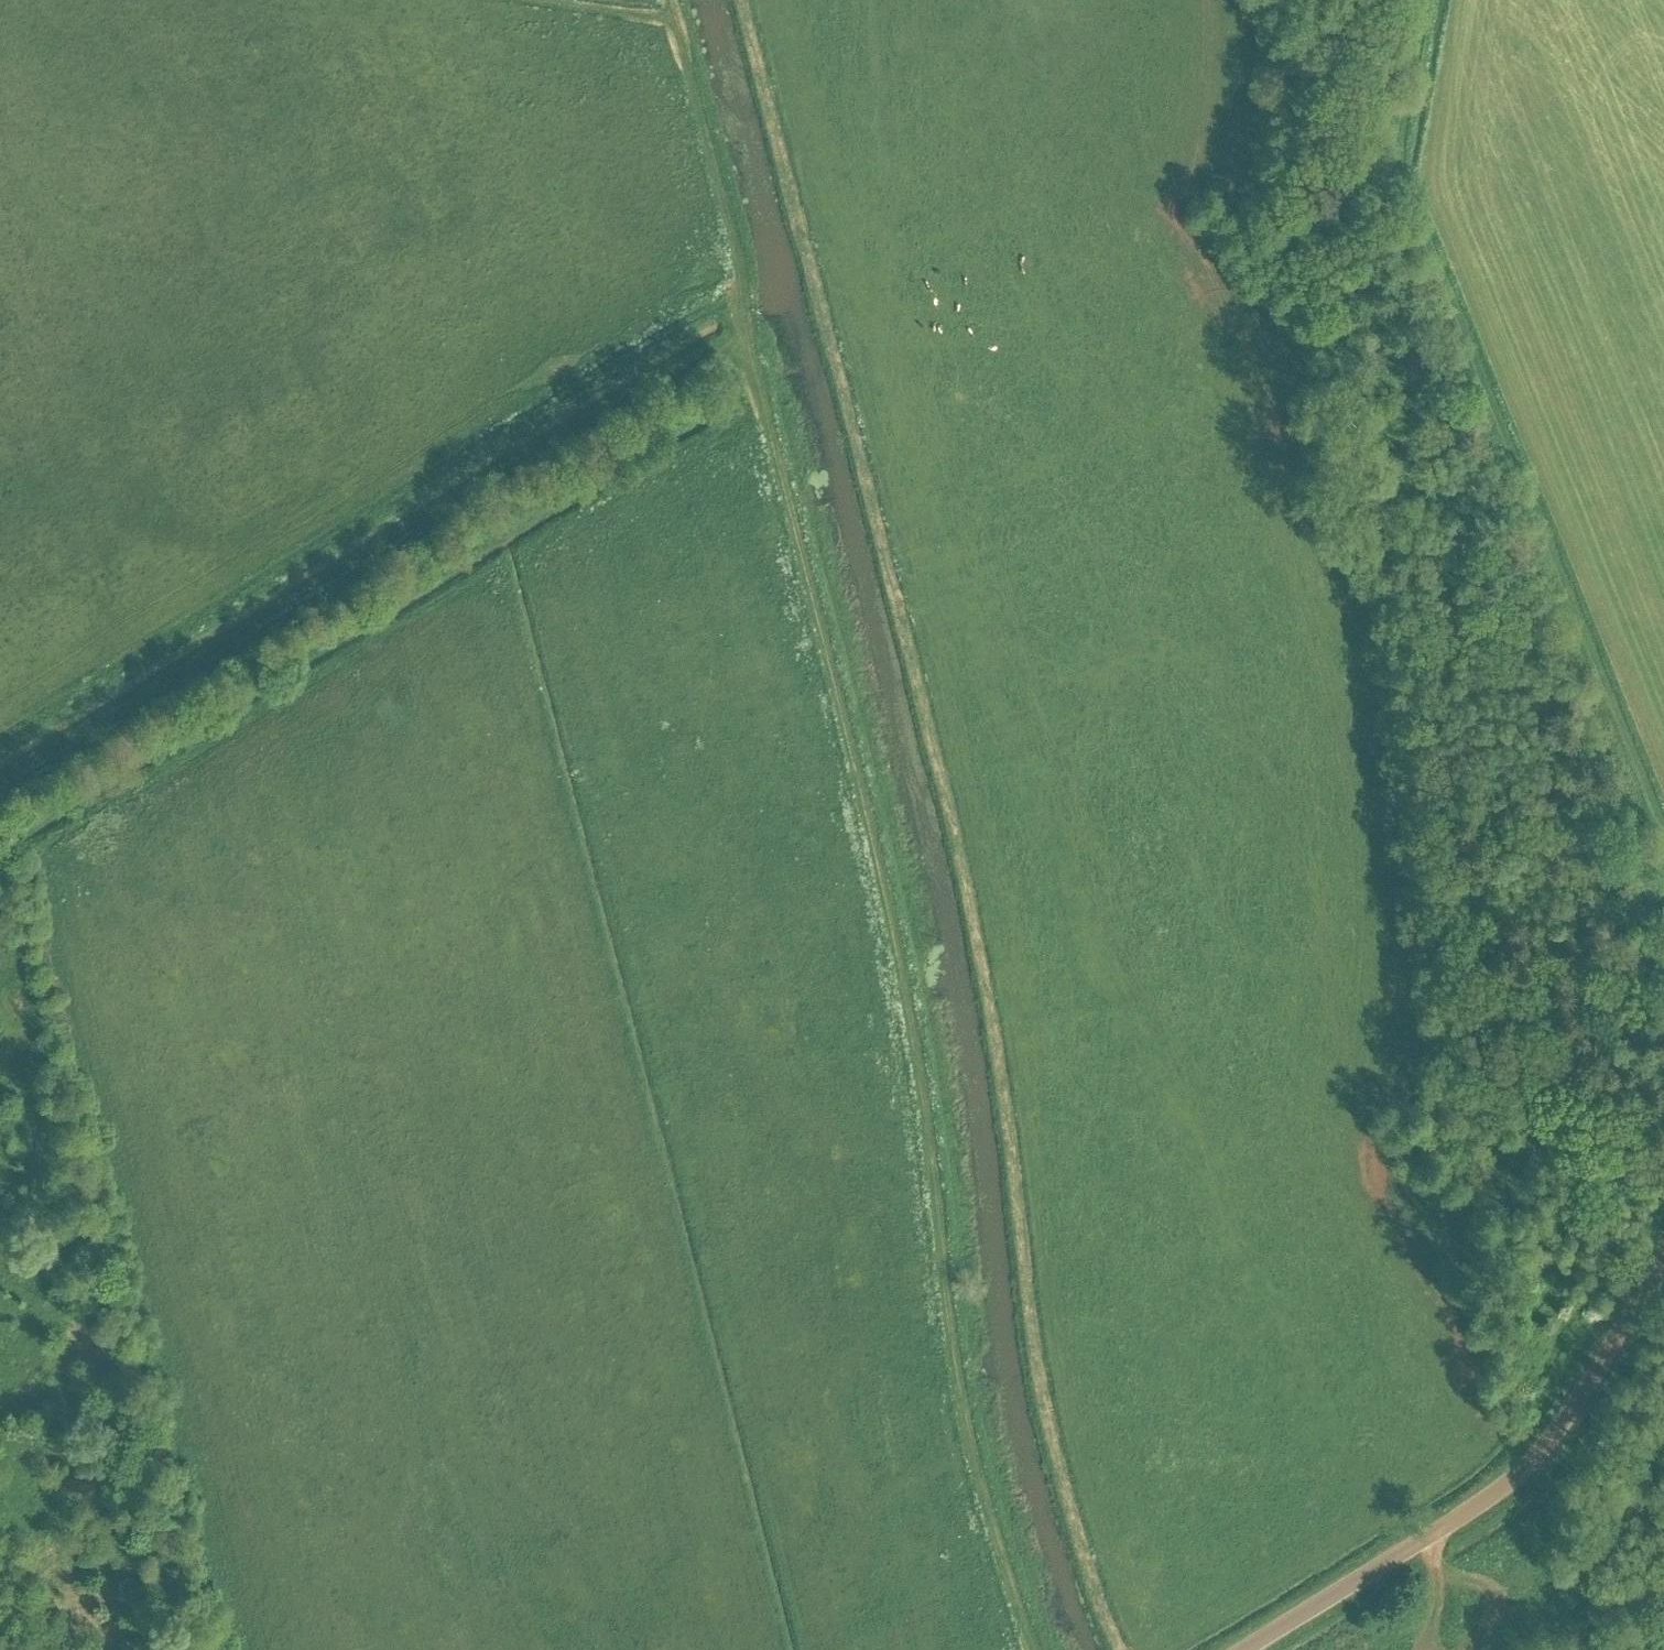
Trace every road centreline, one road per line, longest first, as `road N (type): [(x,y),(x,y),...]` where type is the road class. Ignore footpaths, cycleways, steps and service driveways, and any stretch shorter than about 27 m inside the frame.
road 1 (track): [(1035,1649),(975,1457),(906,966),(740,300),(746,275),(740,248),(675,15)]
road 2 (track): [(740,300),(629,357),(0,748)]
road 3 (track): [(1663,797),(1416,145),(1412,85),(1426,0)]
road 4 (unclassified): [(1663,1260),(1563,1424),(1522,1473),(1241,1649)]

